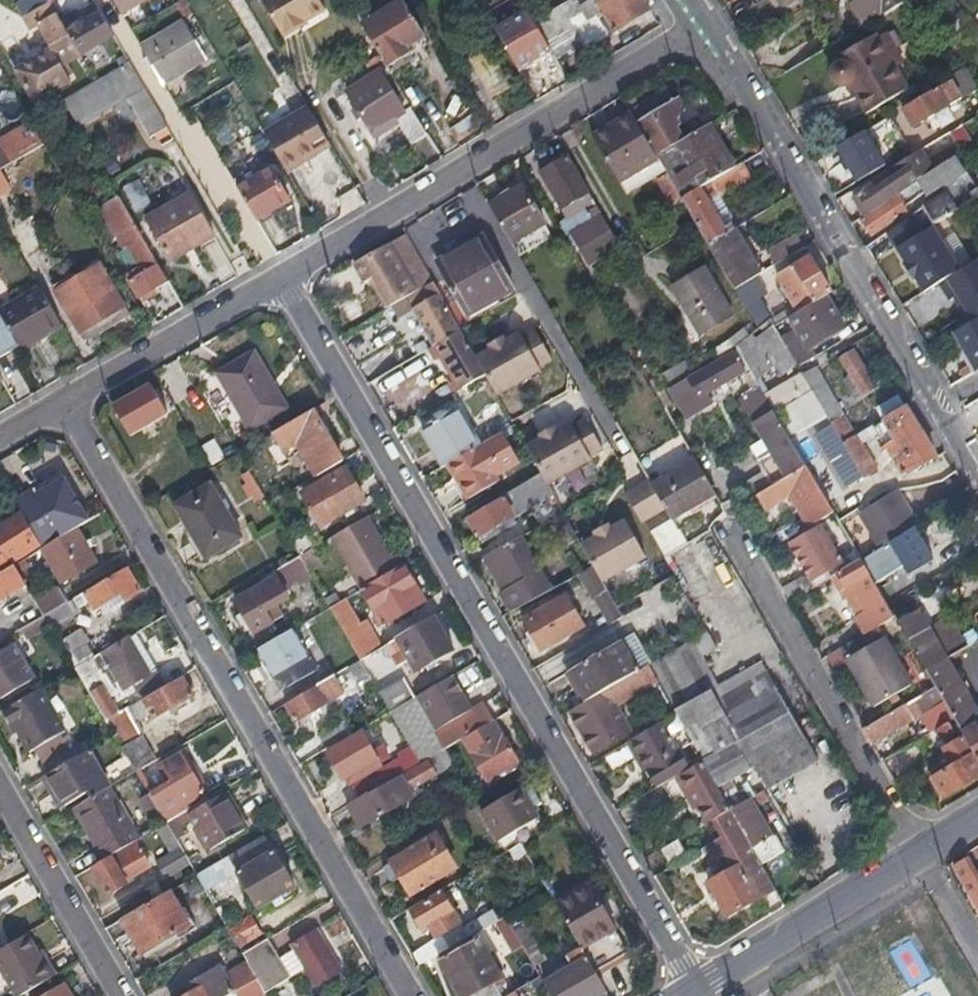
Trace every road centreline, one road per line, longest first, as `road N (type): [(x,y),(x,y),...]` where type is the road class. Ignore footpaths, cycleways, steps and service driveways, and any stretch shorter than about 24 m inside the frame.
road 1 (residential): [(280,278),(696,987)]
road 2 (residential): [(62,403),(413,995)]
road 3 (residential): [(705,27),(977,473)]
road 4 (residential): [(280,278),(705,27)]
road 5 (residential): [(730,519),(915,852)]
road 6 (residential): [(696,987),(915,852)]
road 7 (residential): [(62,403),(280,278)]
road 8 (residential): [(0,792),(122,995)]
road 9 (residential): [(915,852),(977,969)]

